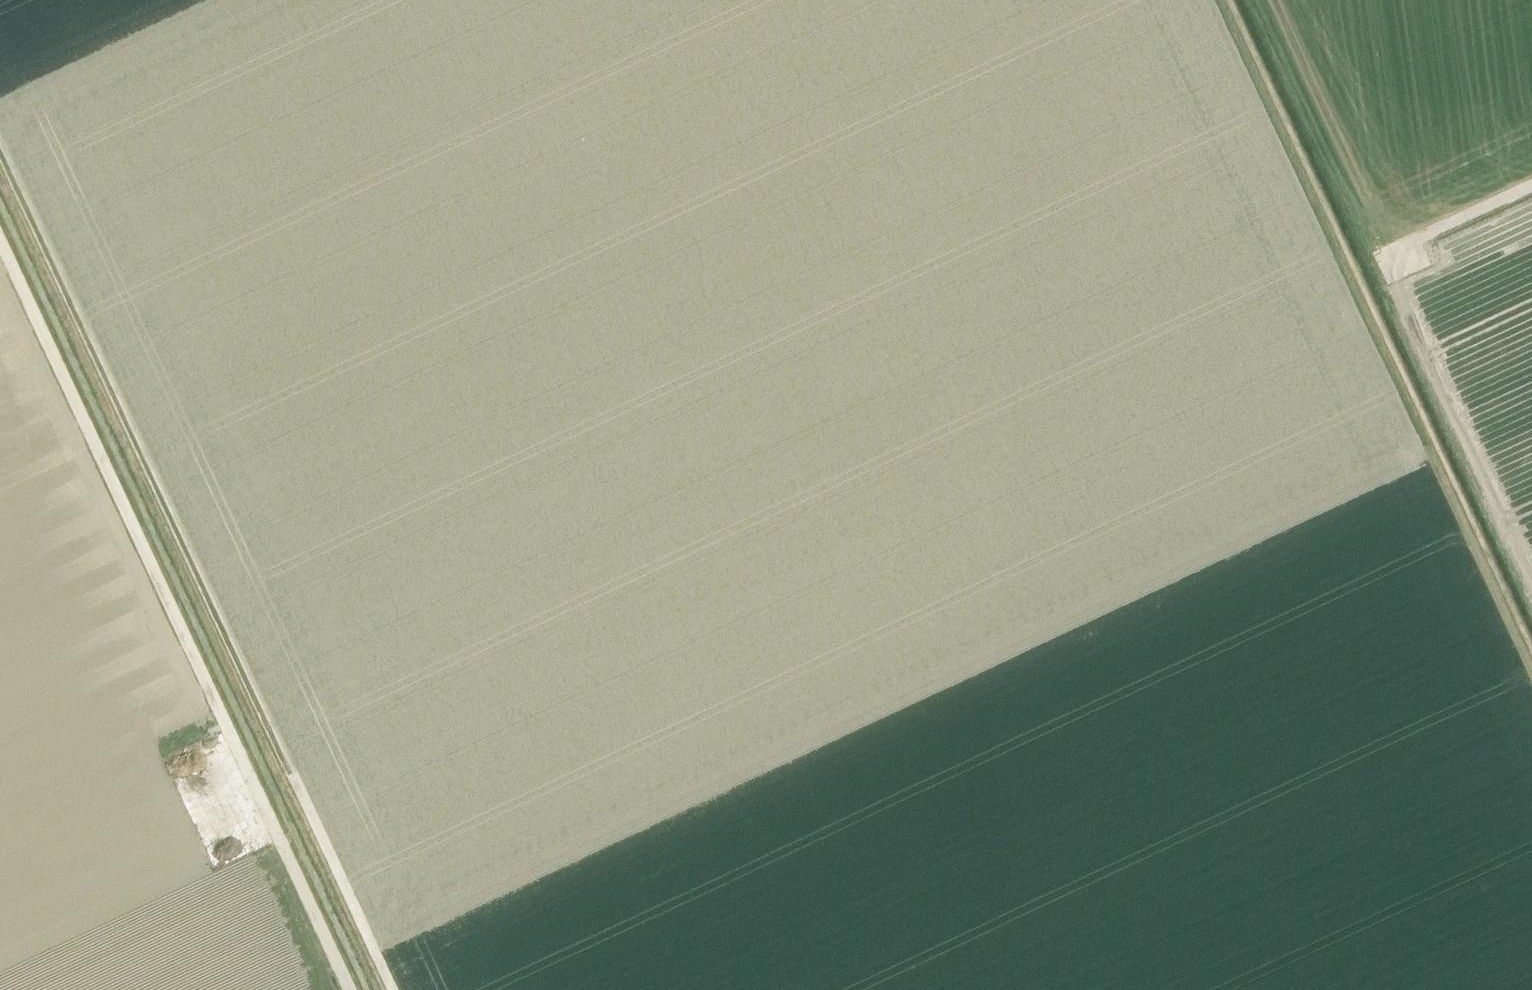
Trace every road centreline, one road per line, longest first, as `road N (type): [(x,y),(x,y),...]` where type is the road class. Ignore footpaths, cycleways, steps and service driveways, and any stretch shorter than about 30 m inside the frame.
road 1 (track): [(1531,186),(1416,240)]

